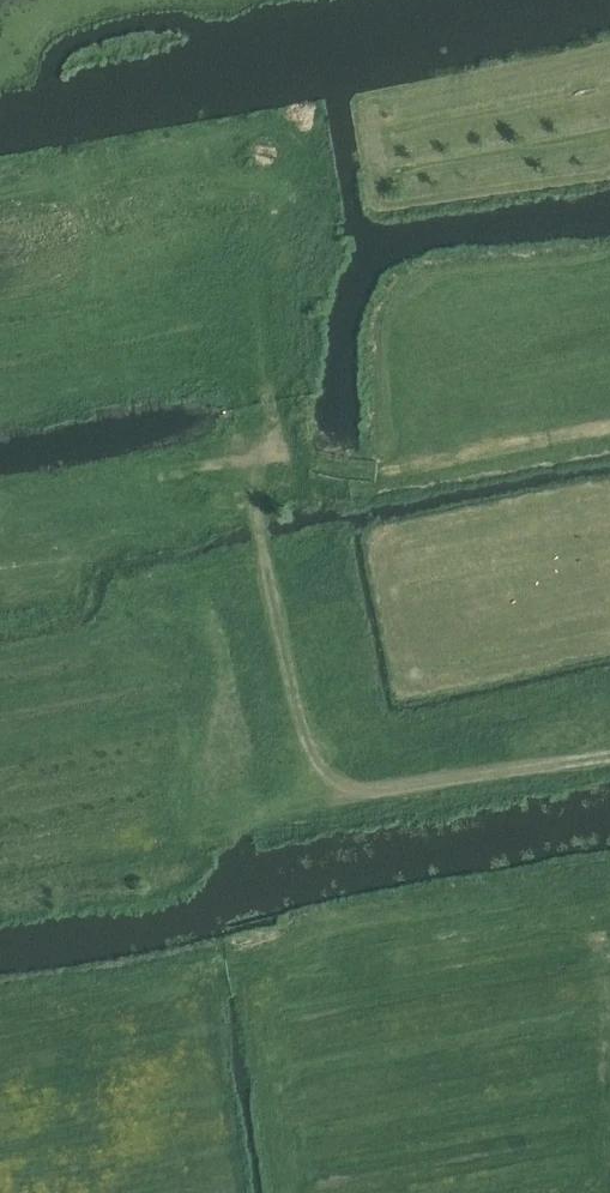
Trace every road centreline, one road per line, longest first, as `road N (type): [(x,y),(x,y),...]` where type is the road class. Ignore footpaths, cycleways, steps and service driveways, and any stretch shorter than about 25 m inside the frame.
road 1 (track): [(249,505),(306,738),(324,772),(361,790),(609,756)]

